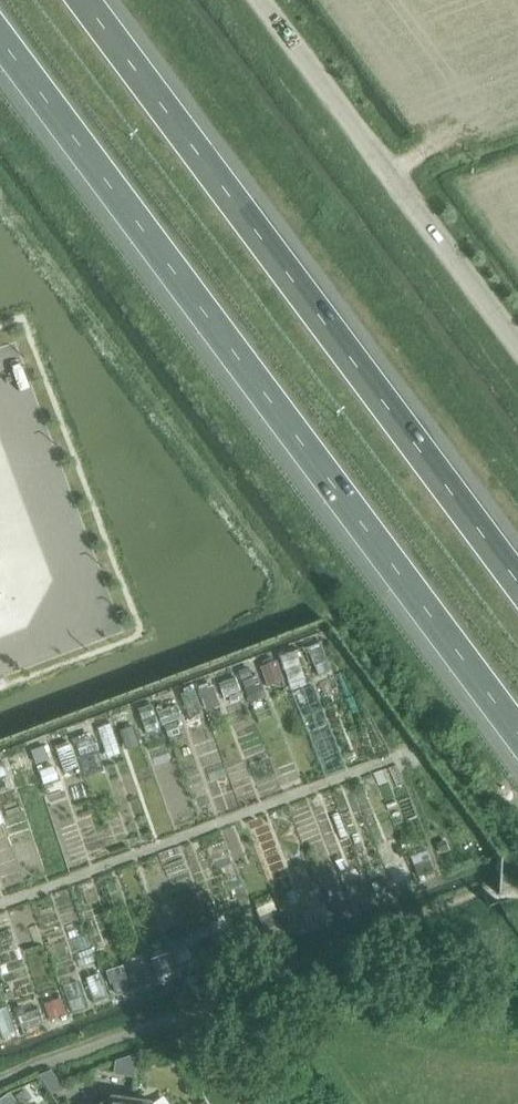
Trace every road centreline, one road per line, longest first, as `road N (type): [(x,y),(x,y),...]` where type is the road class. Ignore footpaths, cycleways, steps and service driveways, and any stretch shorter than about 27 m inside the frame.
road 1 (motorway): [(0,39),(517,731)]
road 2 (motorway): [(517,582),(83,0)]
road 3 (unclassified): [(517,348),(258,0)]
road 4 (unclassified): [(0,548),(59,637),(0,665)]

